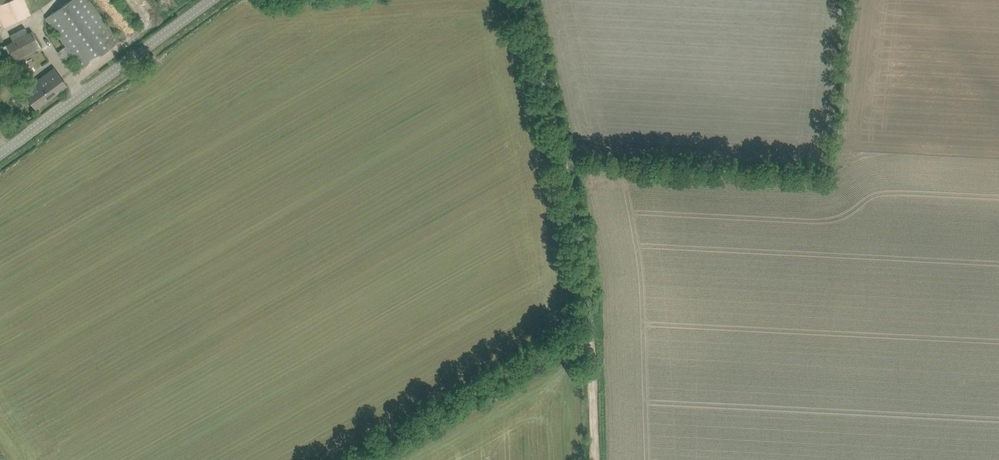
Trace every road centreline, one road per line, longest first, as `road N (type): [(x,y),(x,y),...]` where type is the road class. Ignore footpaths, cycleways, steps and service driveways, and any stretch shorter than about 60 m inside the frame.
road 1 (unclassified): [(588,305),(527,0)]
road 2 (track): [(587,326),(354,459)]
road 3 (tertiary): [(0,154),(210,0)]
road 4 (track): [(595,459),(588,305)]

